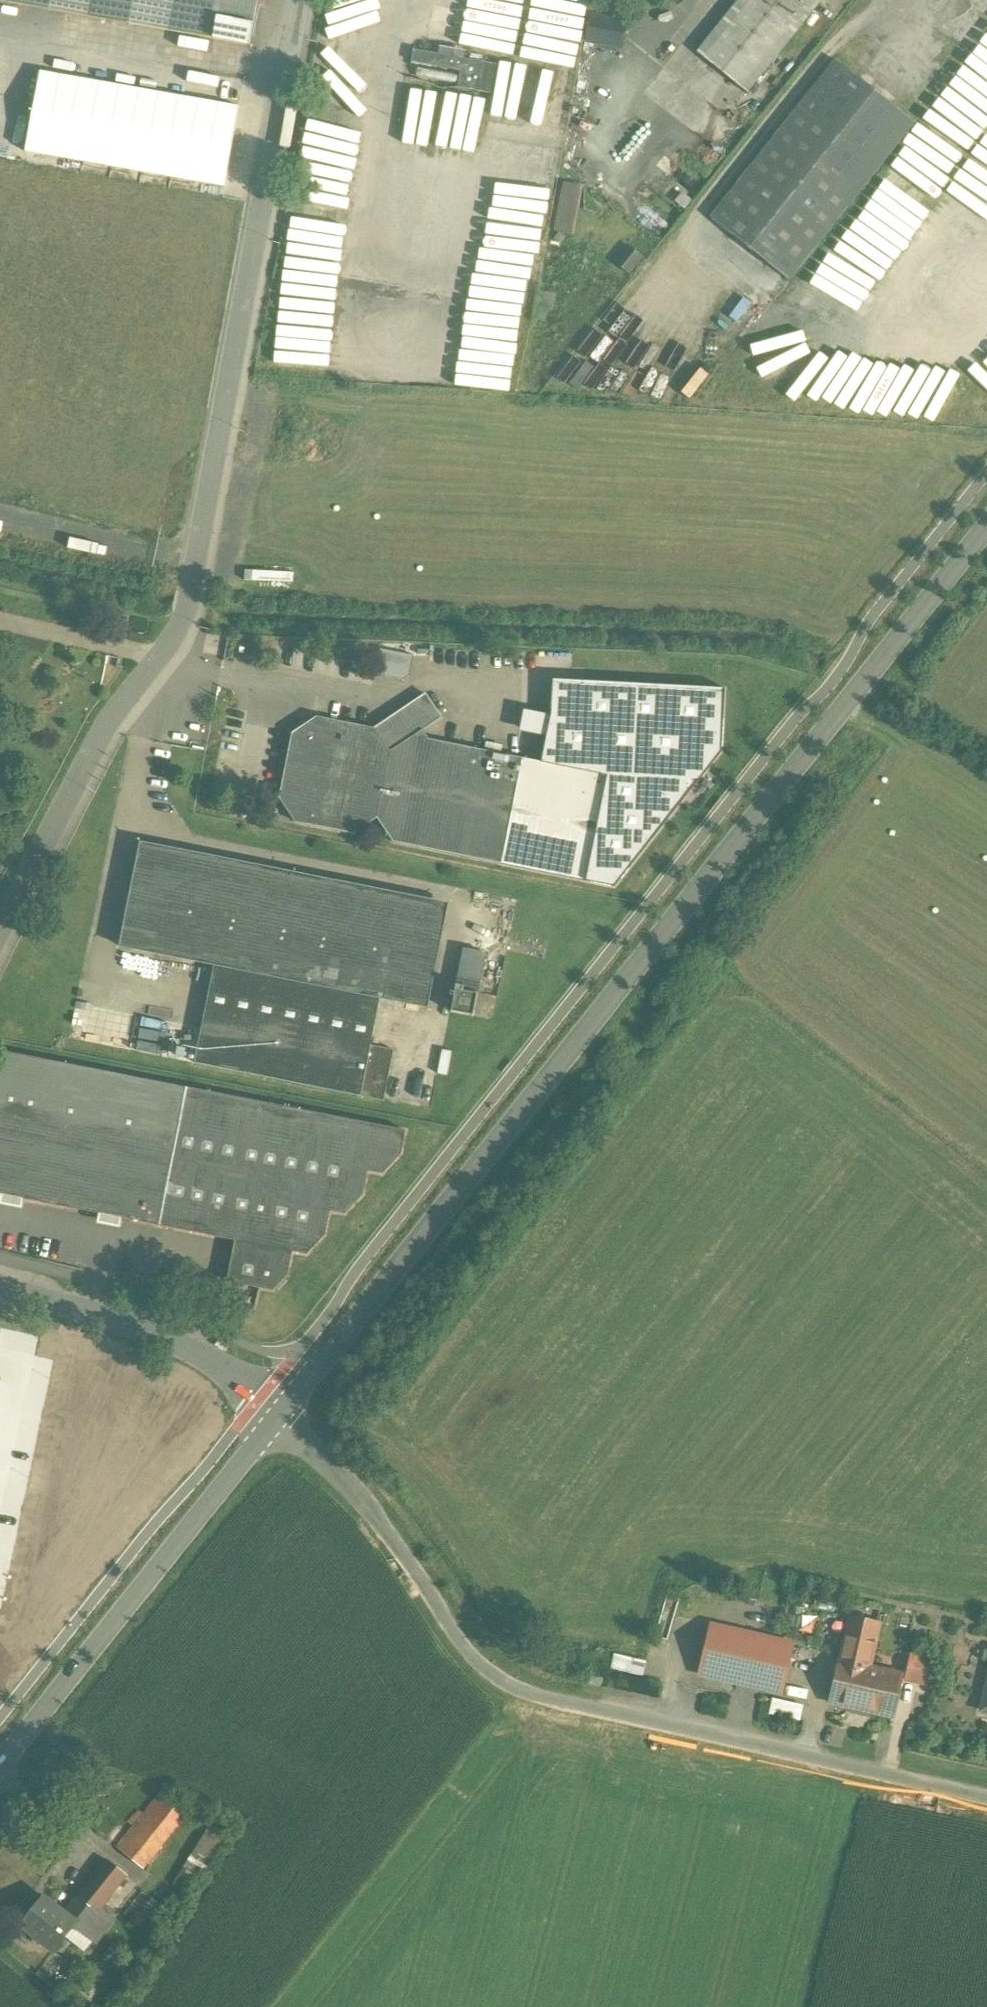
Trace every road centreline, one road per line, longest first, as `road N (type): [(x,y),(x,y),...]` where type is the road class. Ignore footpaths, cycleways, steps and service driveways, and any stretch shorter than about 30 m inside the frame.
road 1 (tertiary): [(279,1413),(986,532)]
road 2 (residential): [(301,0),(190,607),(171,647),(87,759),(0,936)]
road 3 (unclassified): [(279,1413),(366,1504),(471,1654),(515,1688),(986,1797)]
road 4 (tertiary): [(0,1765),(279,1413)]
road 5 (residential): [(279,1413),(187,1354),(0,1293)]

